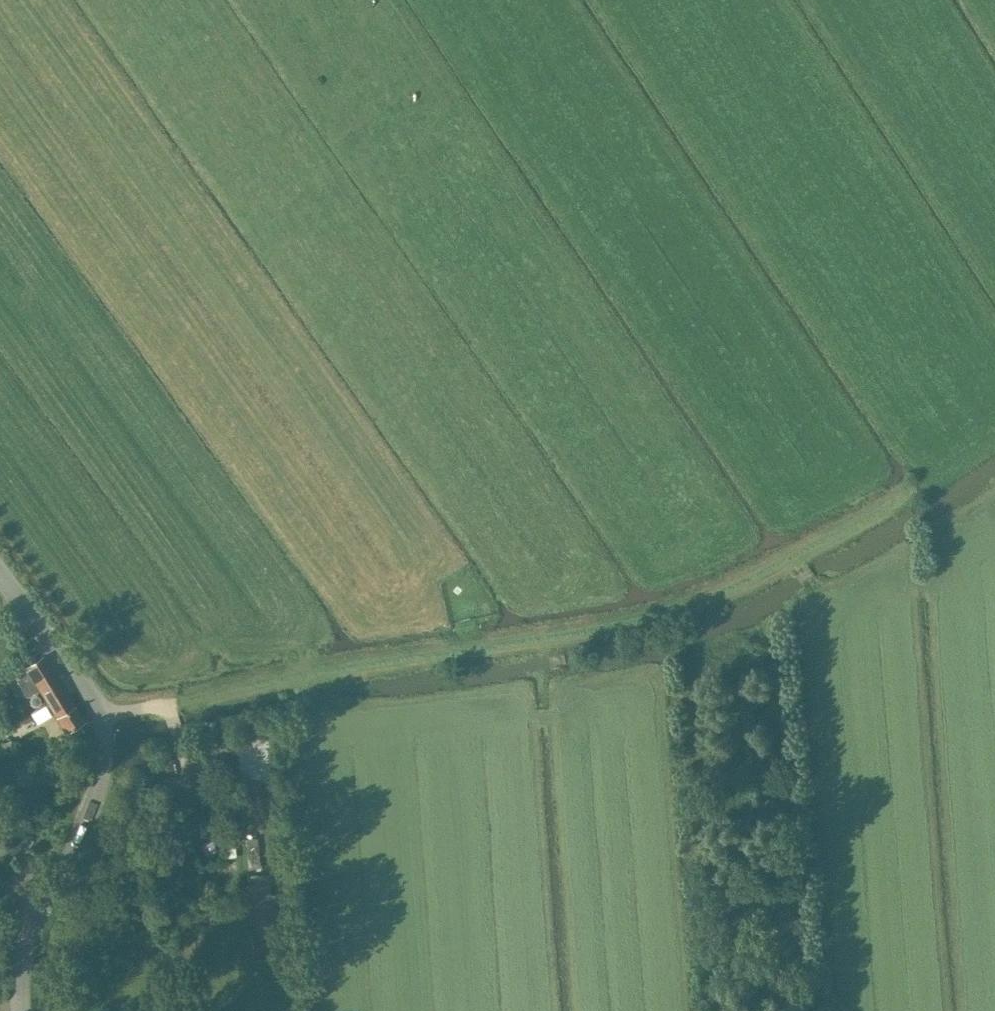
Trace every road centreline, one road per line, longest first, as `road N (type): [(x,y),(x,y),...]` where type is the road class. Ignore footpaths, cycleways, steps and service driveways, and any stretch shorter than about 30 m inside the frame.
road 1 (unclassified): [(23,1010),(27,942),(100,793),(105,756),(93,696),(0,572)]

